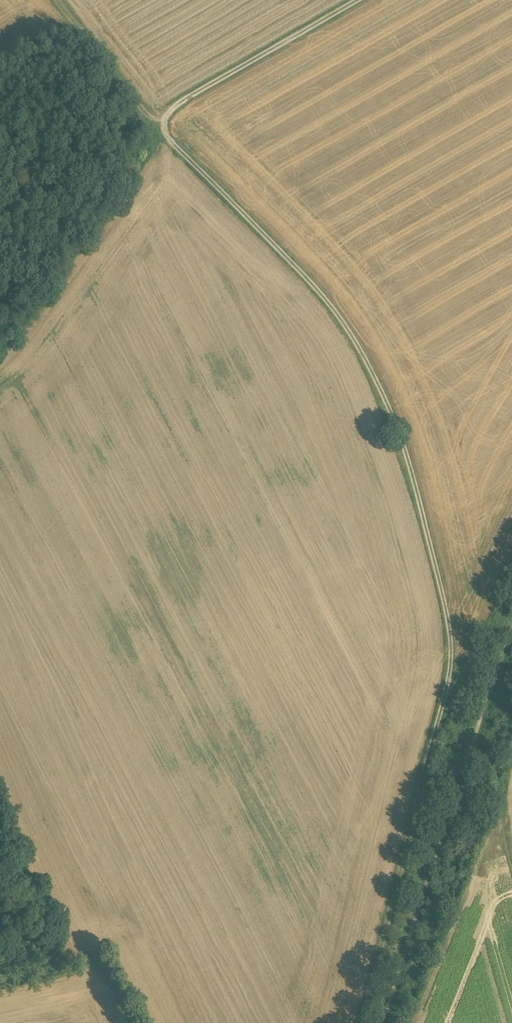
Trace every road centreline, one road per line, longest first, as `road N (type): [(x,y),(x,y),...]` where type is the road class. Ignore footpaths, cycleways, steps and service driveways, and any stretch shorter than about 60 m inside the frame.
road 1 (track): [(366,0),(154,125),(344,320),(404,445),(447,601),(457,652),(367,1022)]
road 2 (track): [(135,1022),(105,969),(91,962),(0,979)]
road 3 (track): [(154,125),(53,0)]

